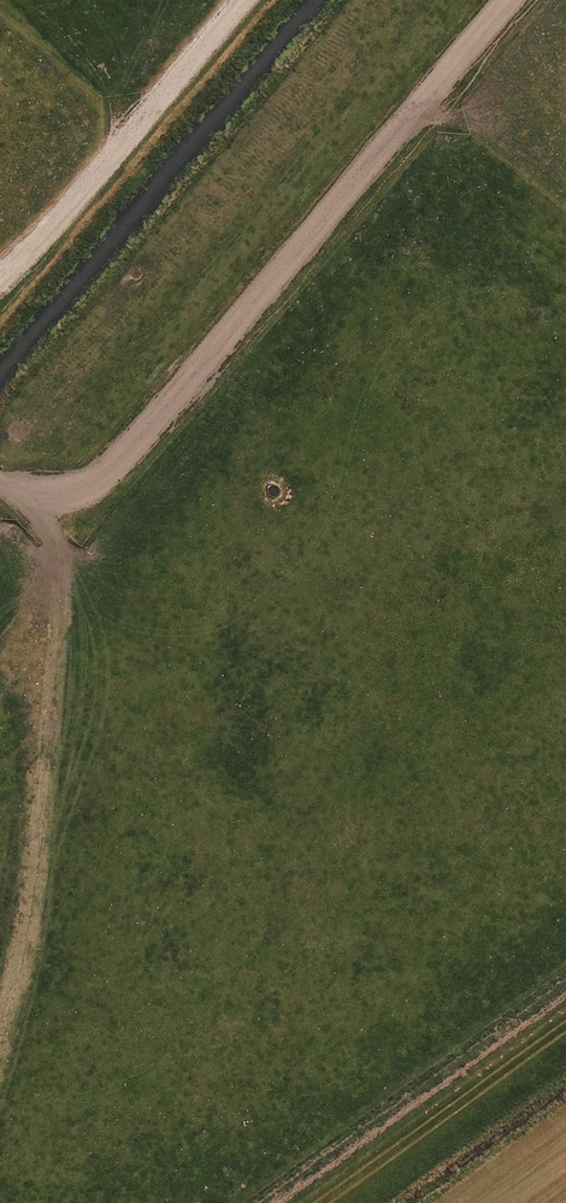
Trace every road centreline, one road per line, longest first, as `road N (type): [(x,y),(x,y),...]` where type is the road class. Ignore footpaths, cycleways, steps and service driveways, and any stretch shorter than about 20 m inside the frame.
road 1 (unclassified): [(11,489),(74,487),(117,464),(507,0)]
road 2 (unclassified): [(11,489),(55,537),(60,581),(31,882),(0,1015)]
road 3 (unclassified): [(0,274),(57,219),(242,0)]
road 4 (track): [(565,1023),(319,1202)]

